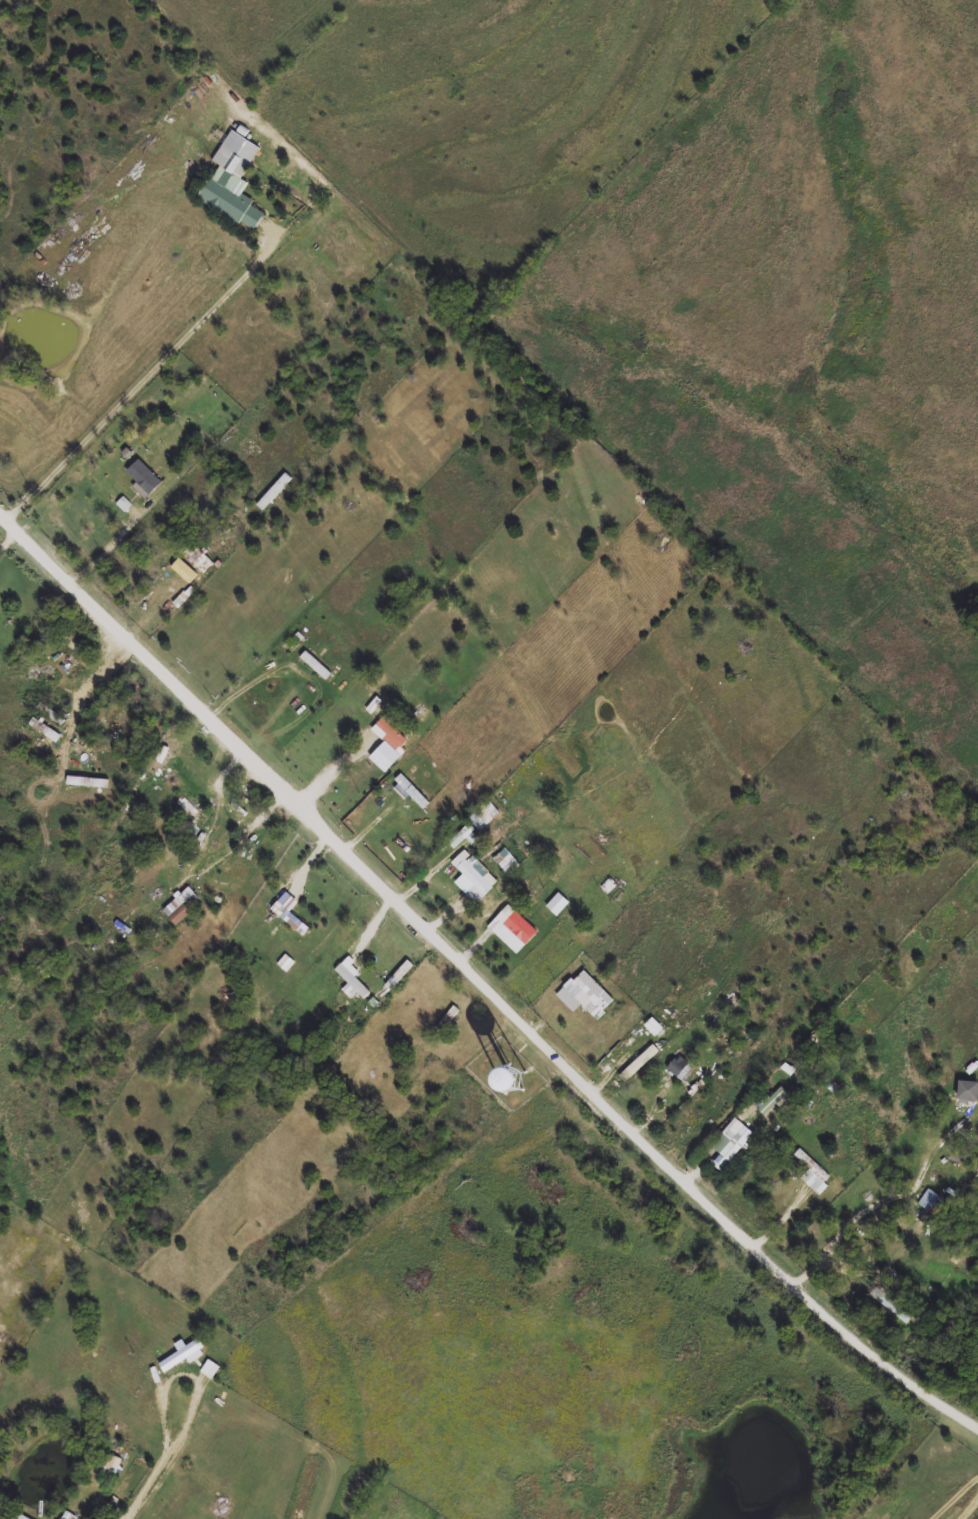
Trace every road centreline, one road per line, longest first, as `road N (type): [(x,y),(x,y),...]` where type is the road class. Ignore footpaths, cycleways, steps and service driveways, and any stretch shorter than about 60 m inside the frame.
road 1 (residential): [(0,509),(822,1313),(977,1429)]

